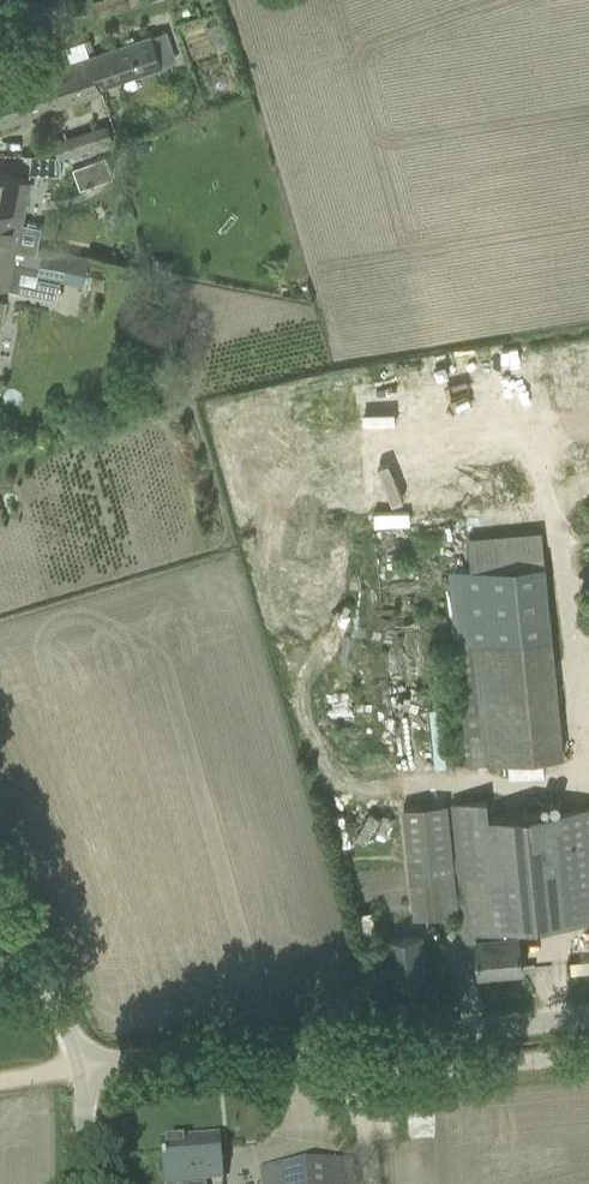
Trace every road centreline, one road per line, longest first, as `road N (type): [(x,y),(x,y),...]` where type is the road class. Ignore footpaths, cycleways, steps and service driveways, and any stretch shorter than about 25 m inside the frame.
road 1 (unclassified): [(81,1070),(588,1017)]
road 2 (unclassified): [(81,1070),(0,896)]

